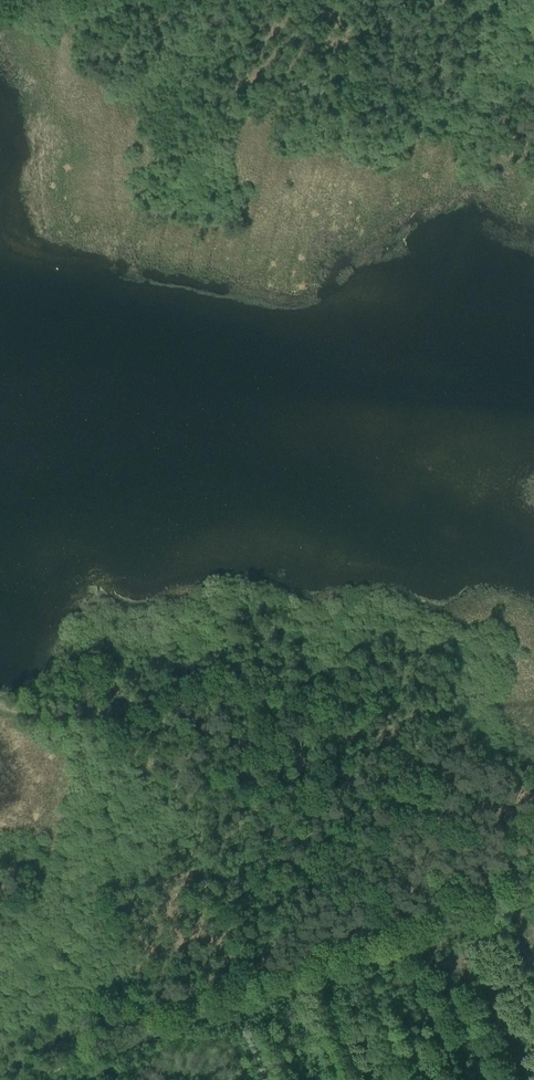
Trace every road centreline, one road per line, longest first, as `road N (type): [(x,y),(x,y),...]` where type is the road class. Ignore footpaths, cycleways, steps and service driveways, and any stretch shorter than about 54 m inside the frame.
road 1 (track): [(0,705),(118,717),(279,762),(419,778),(533,826)]

